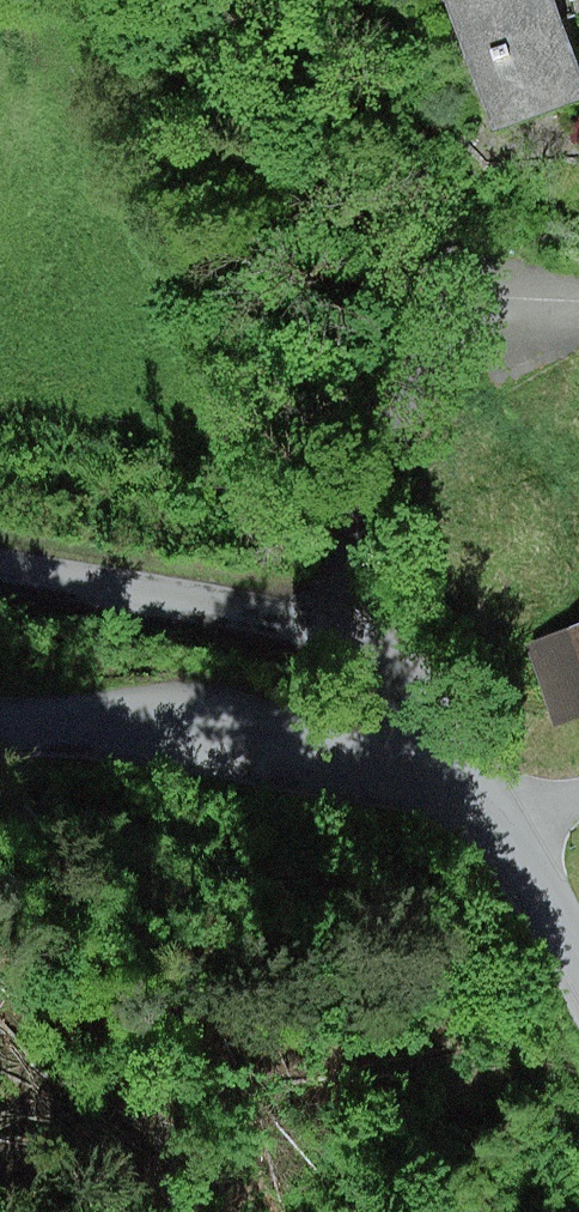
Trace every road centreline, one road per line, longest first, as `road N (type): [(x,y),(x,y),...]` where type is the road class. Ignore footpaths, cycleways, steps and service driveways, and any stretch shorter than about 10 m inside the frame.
road 1 (unclassified): [(0,724),(245,743),(487,799)]
road 2 (residential): [(578,304),(452,341),(393,414),(344,560),(352,636)]
road 3 (unclassified): [(0,566),(352,636)]
road 4 (unclassified): [(352,636),(487,799)]
road 5 (unclassified): [(487,799),(578,967)]

